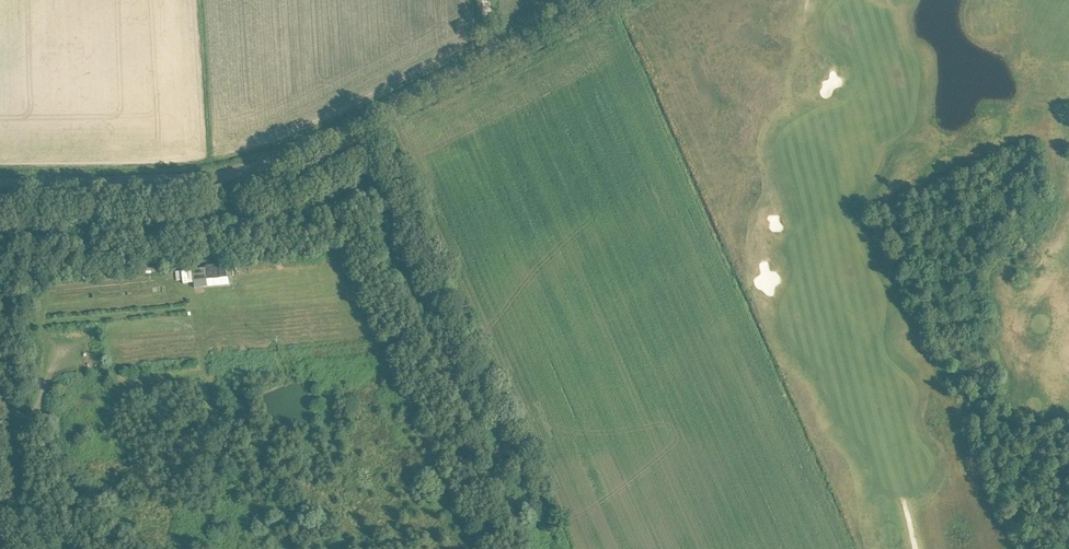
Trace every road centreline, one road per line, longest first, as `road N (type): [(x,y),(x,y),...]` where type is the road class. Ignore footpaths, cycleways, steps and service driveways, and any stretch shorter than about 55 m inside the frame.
road 1 (unclassified): [(0,183),(194,179),(252,168),(603,0)]

